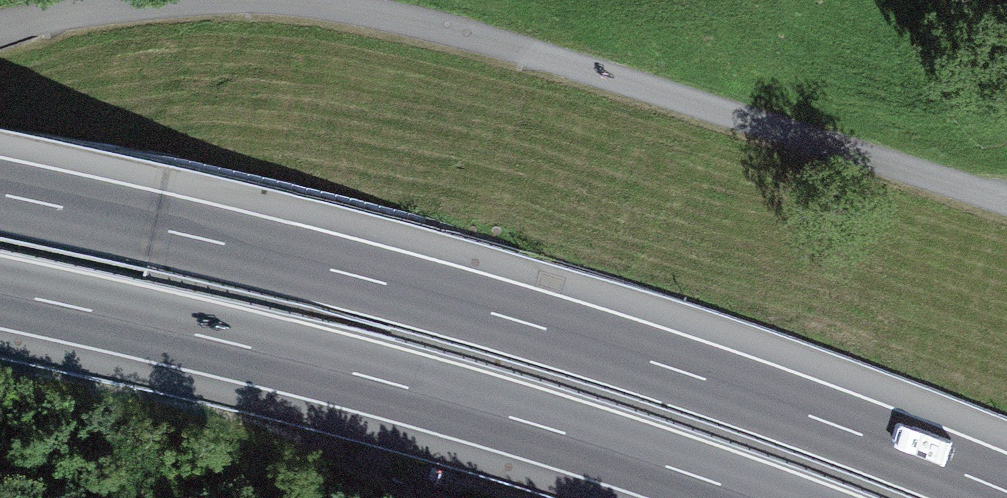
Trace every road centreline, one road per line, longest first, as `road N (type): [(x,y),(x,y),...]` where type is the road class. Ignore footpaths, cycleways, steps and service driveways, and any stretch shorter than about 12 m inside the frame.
road 1 (motorway): [(1006,492),(714,382),(430,295),(0,195)]
road 2 (motorway): [(0,294),(419,390),(765,497)]

